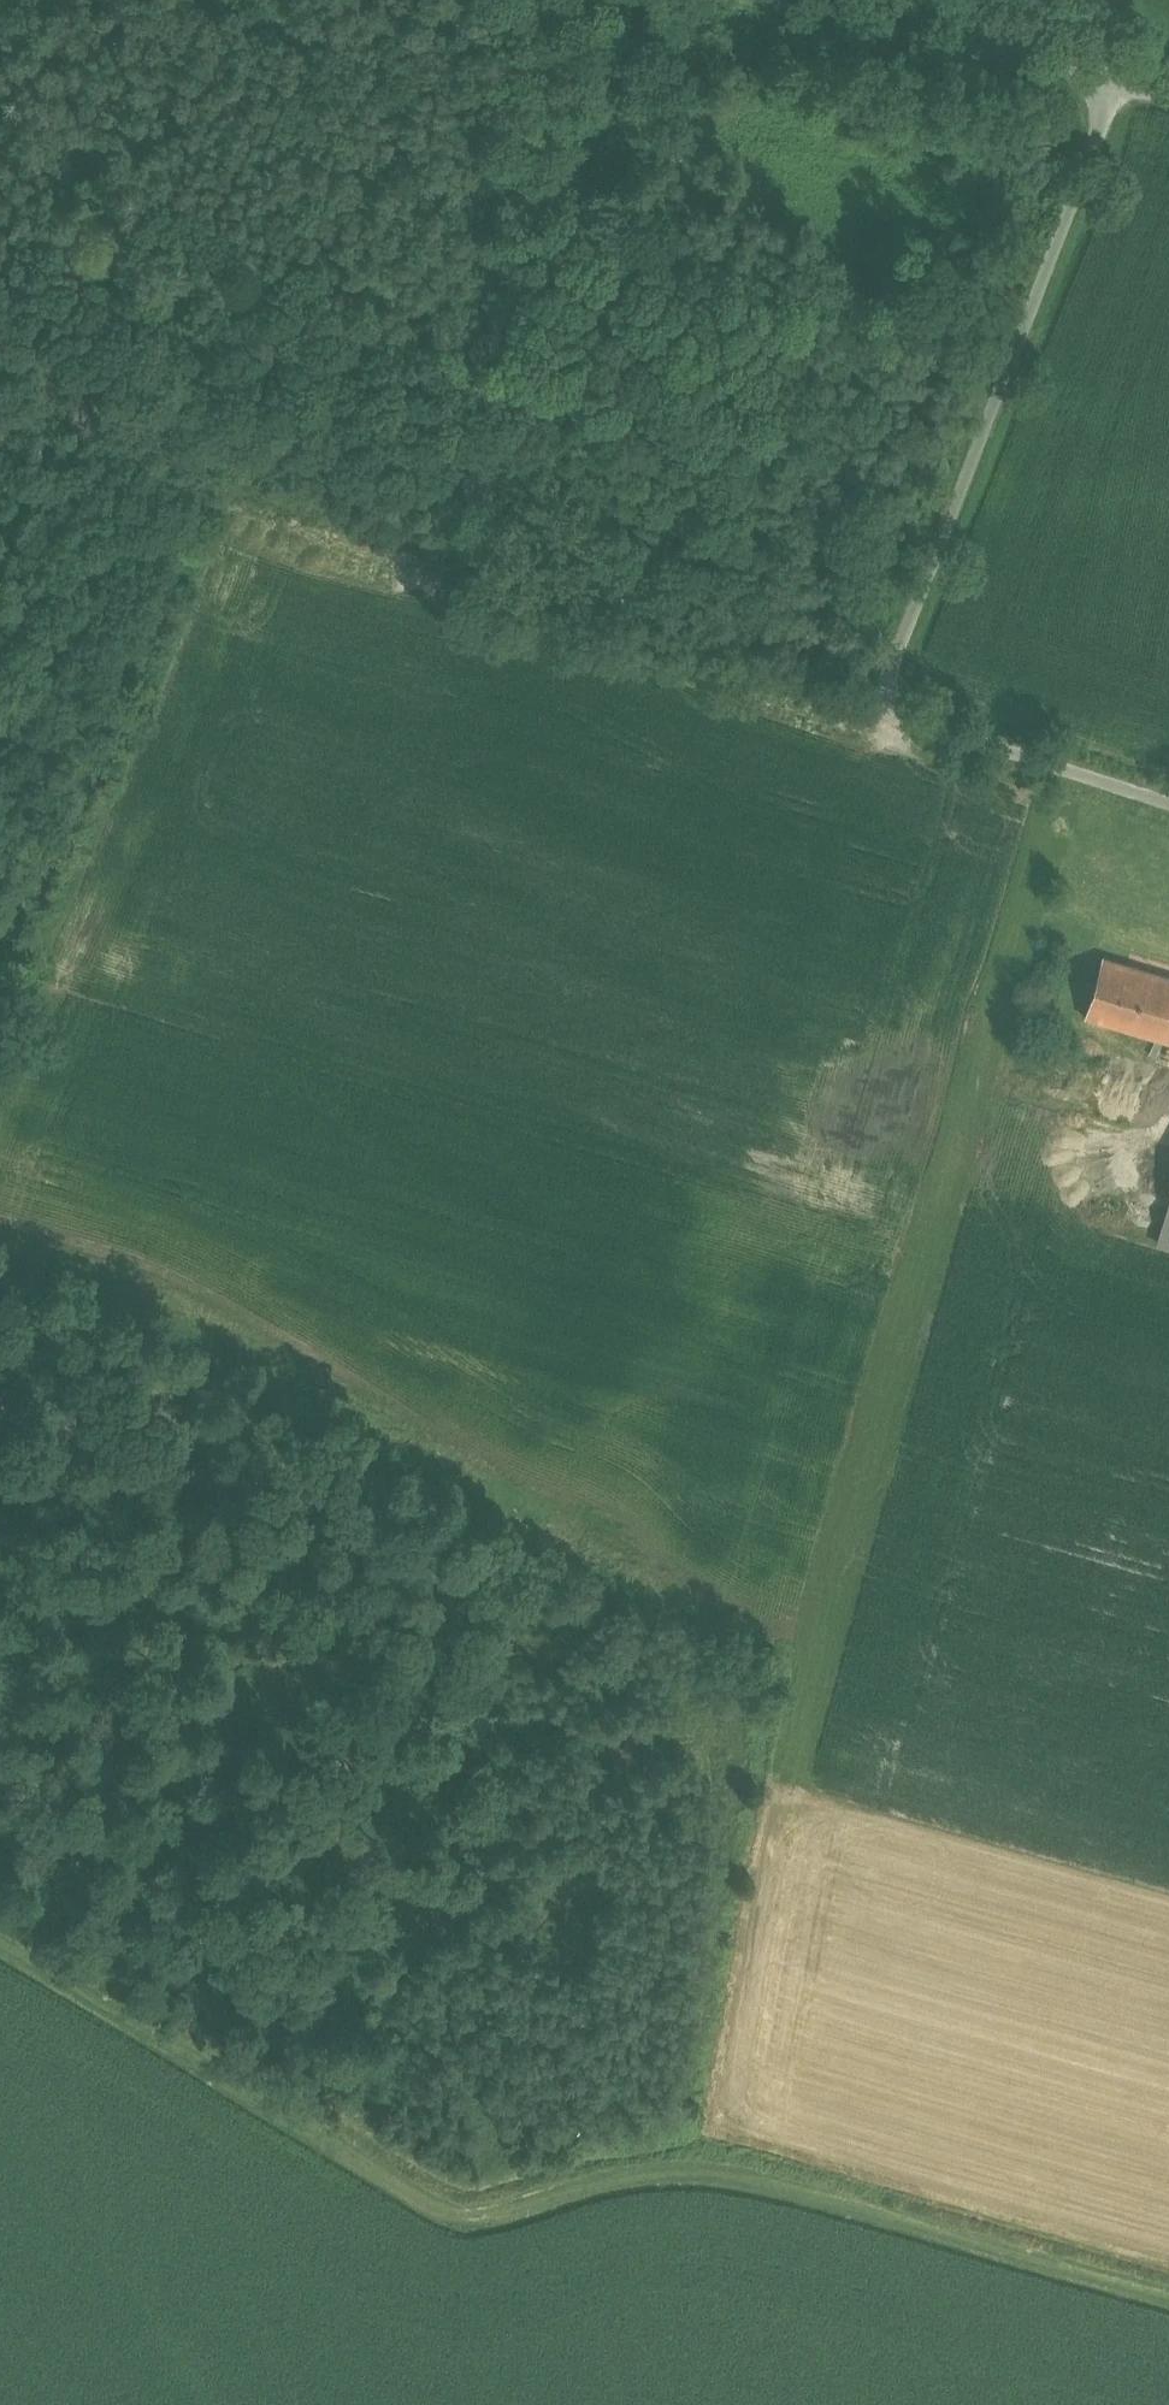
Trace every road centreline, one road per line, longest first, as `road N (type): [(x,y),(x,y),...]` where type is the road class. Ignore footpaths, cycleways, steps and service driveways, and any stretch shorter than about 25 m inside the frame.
road 1 (unclassified): [(1113,85),(884,716),(1168,808)]
road 2 (track): [(0,914),(58,833),(106,738),(137,642),(198,521),(208,480)]
road 3 (unclassified): [(743,0),(1113,85)]

